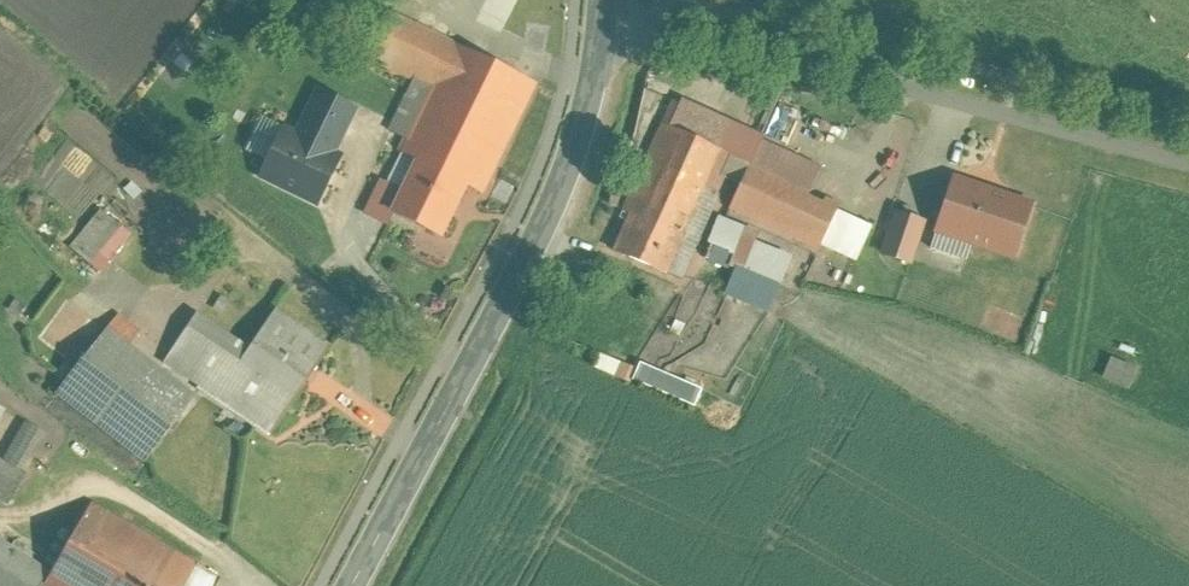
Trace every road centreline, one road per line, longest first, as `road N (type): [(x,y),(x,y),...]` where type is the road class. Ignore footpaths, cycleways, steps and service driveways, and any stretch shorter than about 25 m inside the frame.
road 1 (tertiary): [(352,585),(558,206),(610,14)]
road 2 (unclassified): [(1188,161),(610,14)]

